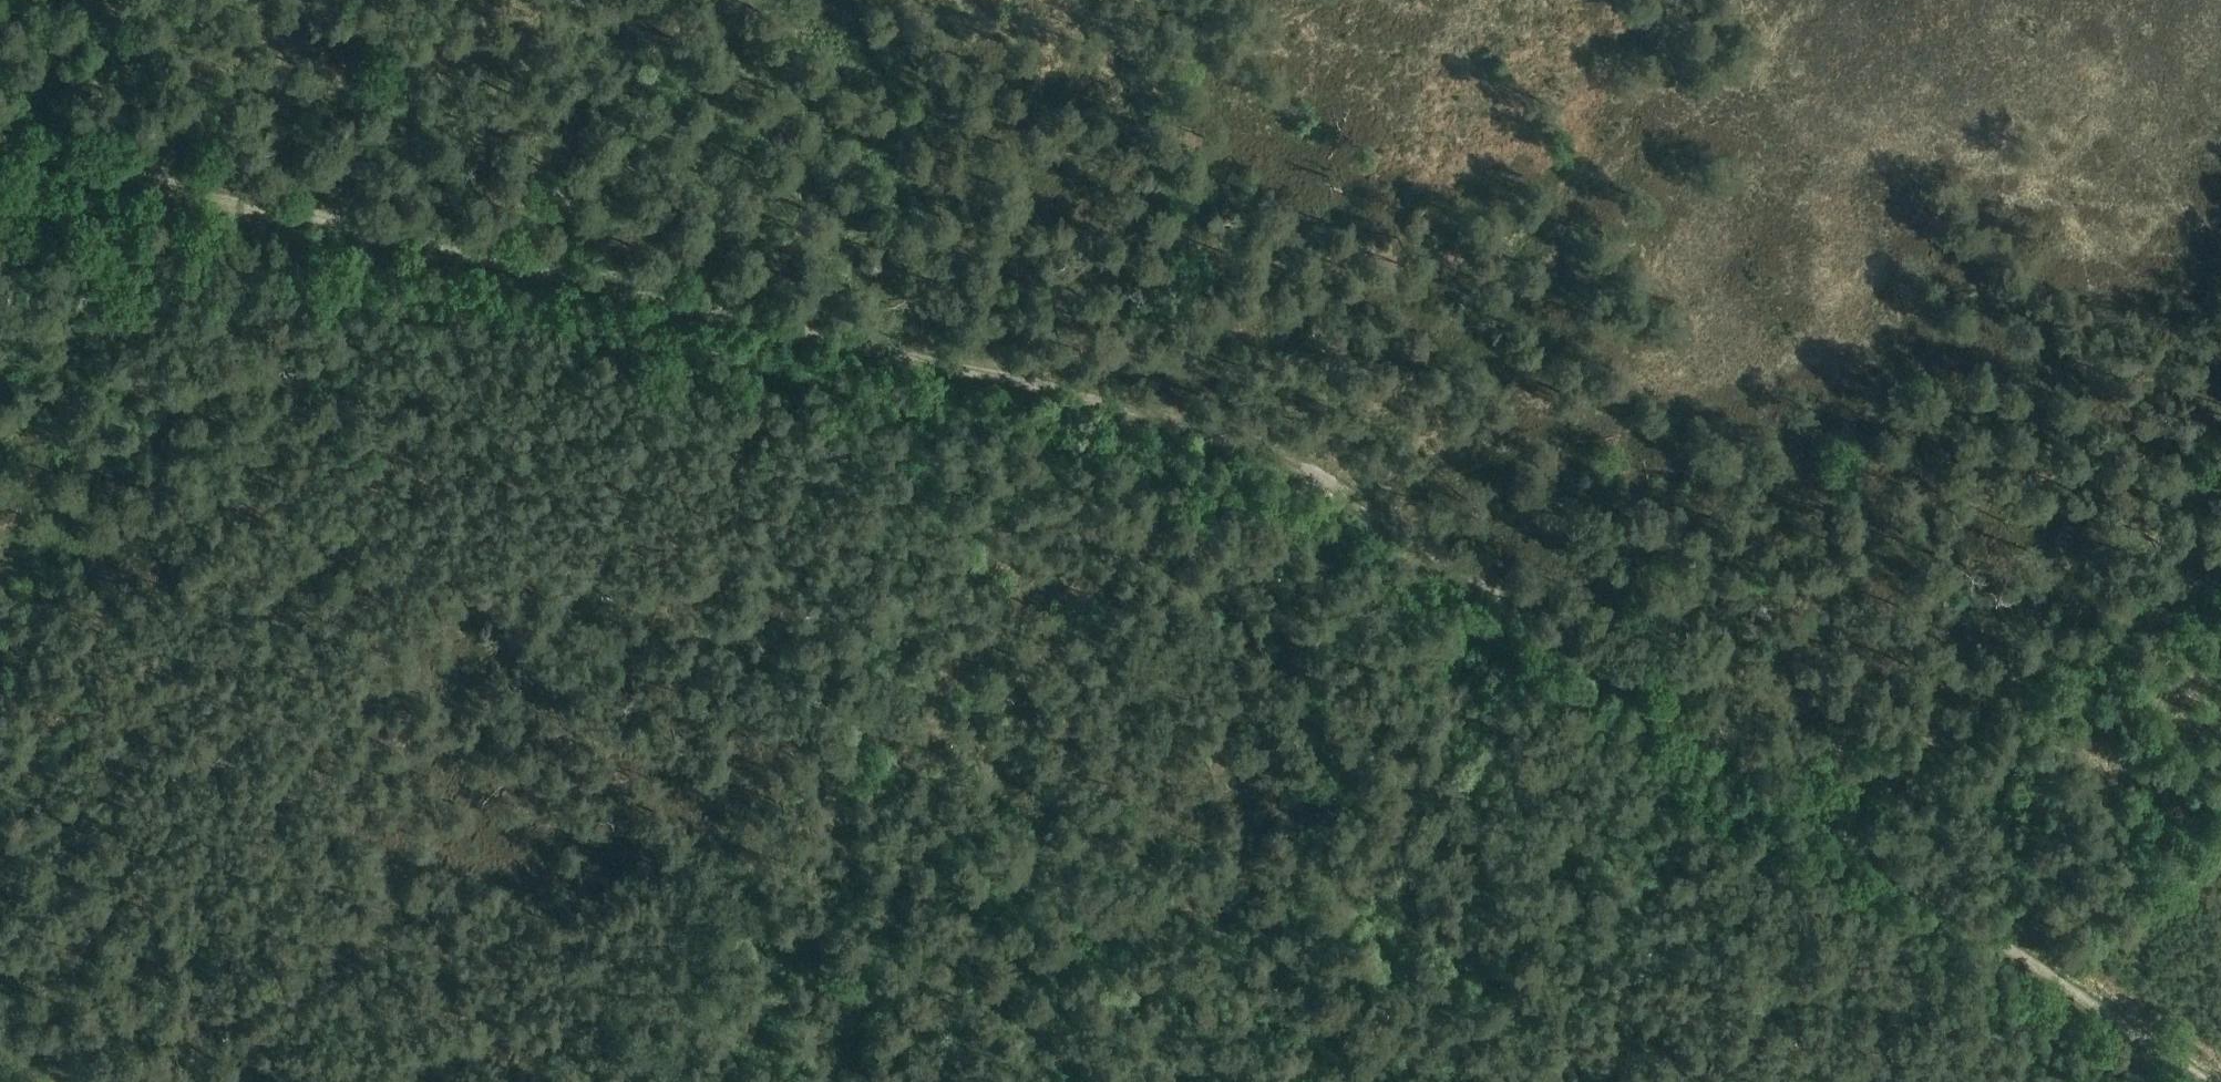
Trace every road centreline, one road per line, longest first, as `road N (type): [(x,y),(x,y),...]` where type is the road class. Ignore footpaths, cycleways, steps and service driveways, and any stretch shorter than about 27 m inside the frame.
road 1 (track): [(2211,1081),(1821,818)]
road 2 (track): [(1821,818),(1983,715),(2220,588)]

